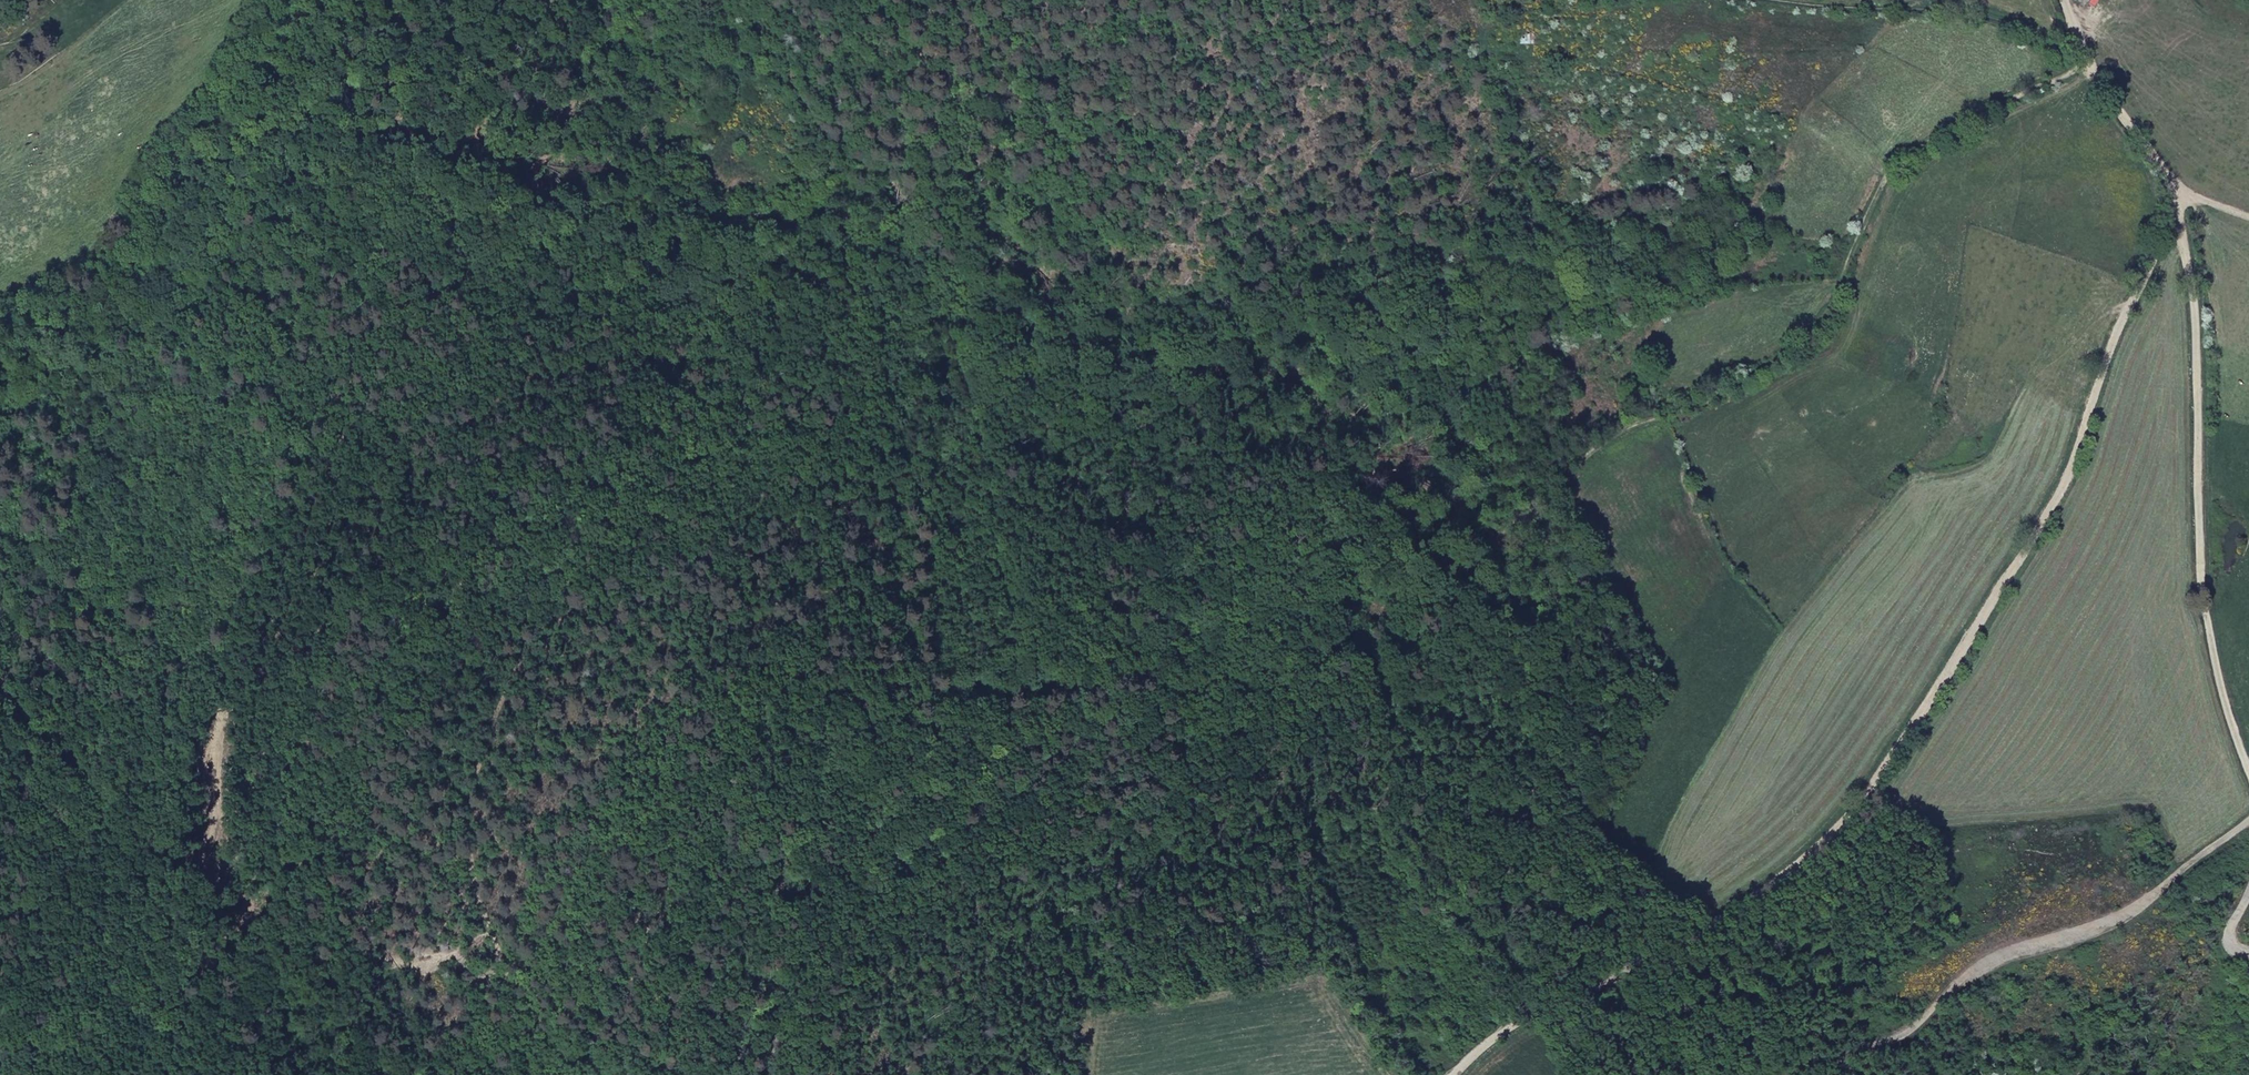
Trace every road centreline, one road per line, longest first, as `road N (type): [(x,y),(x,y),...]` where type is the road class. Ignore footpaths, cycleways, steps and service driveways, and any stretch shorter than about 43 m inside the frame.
road 1 (track): [(1455,1074),(1524,1019),(1605,985),(1790,870),(1854,804),(1938,694),(2066,481),(2112,344),(2183,195)]
road 2 (track): [(2248,820),(2126,916),(1990,966),(1953,987),(1900,1038),(1795,1074)]
road 3 (track): [(0,421),(182,315),(229,254),(231,191),(249,176),(303,158)]

